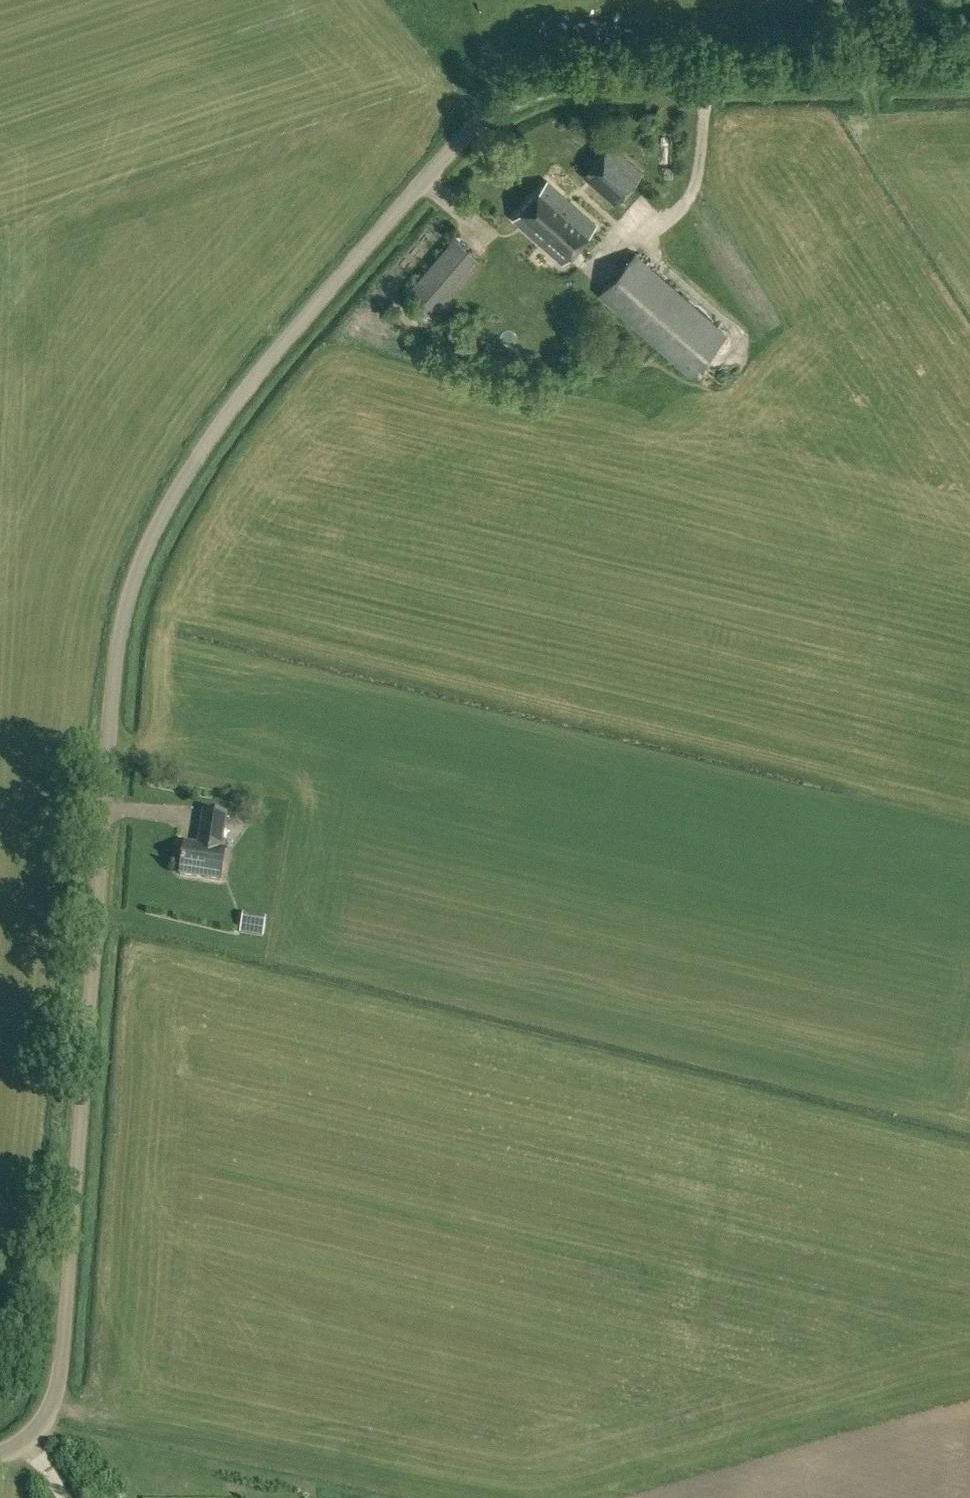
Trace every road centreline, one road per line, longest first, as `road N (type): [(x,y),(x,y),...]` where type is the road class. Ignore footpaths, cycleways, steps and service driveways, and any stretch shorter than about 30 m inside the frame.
road 1 (unclassified): [(0,1452),(30,1438),(61,1383),(124,605),(164,511),(244,389),(465,136),(518,95),(568,82),(969,75)]

